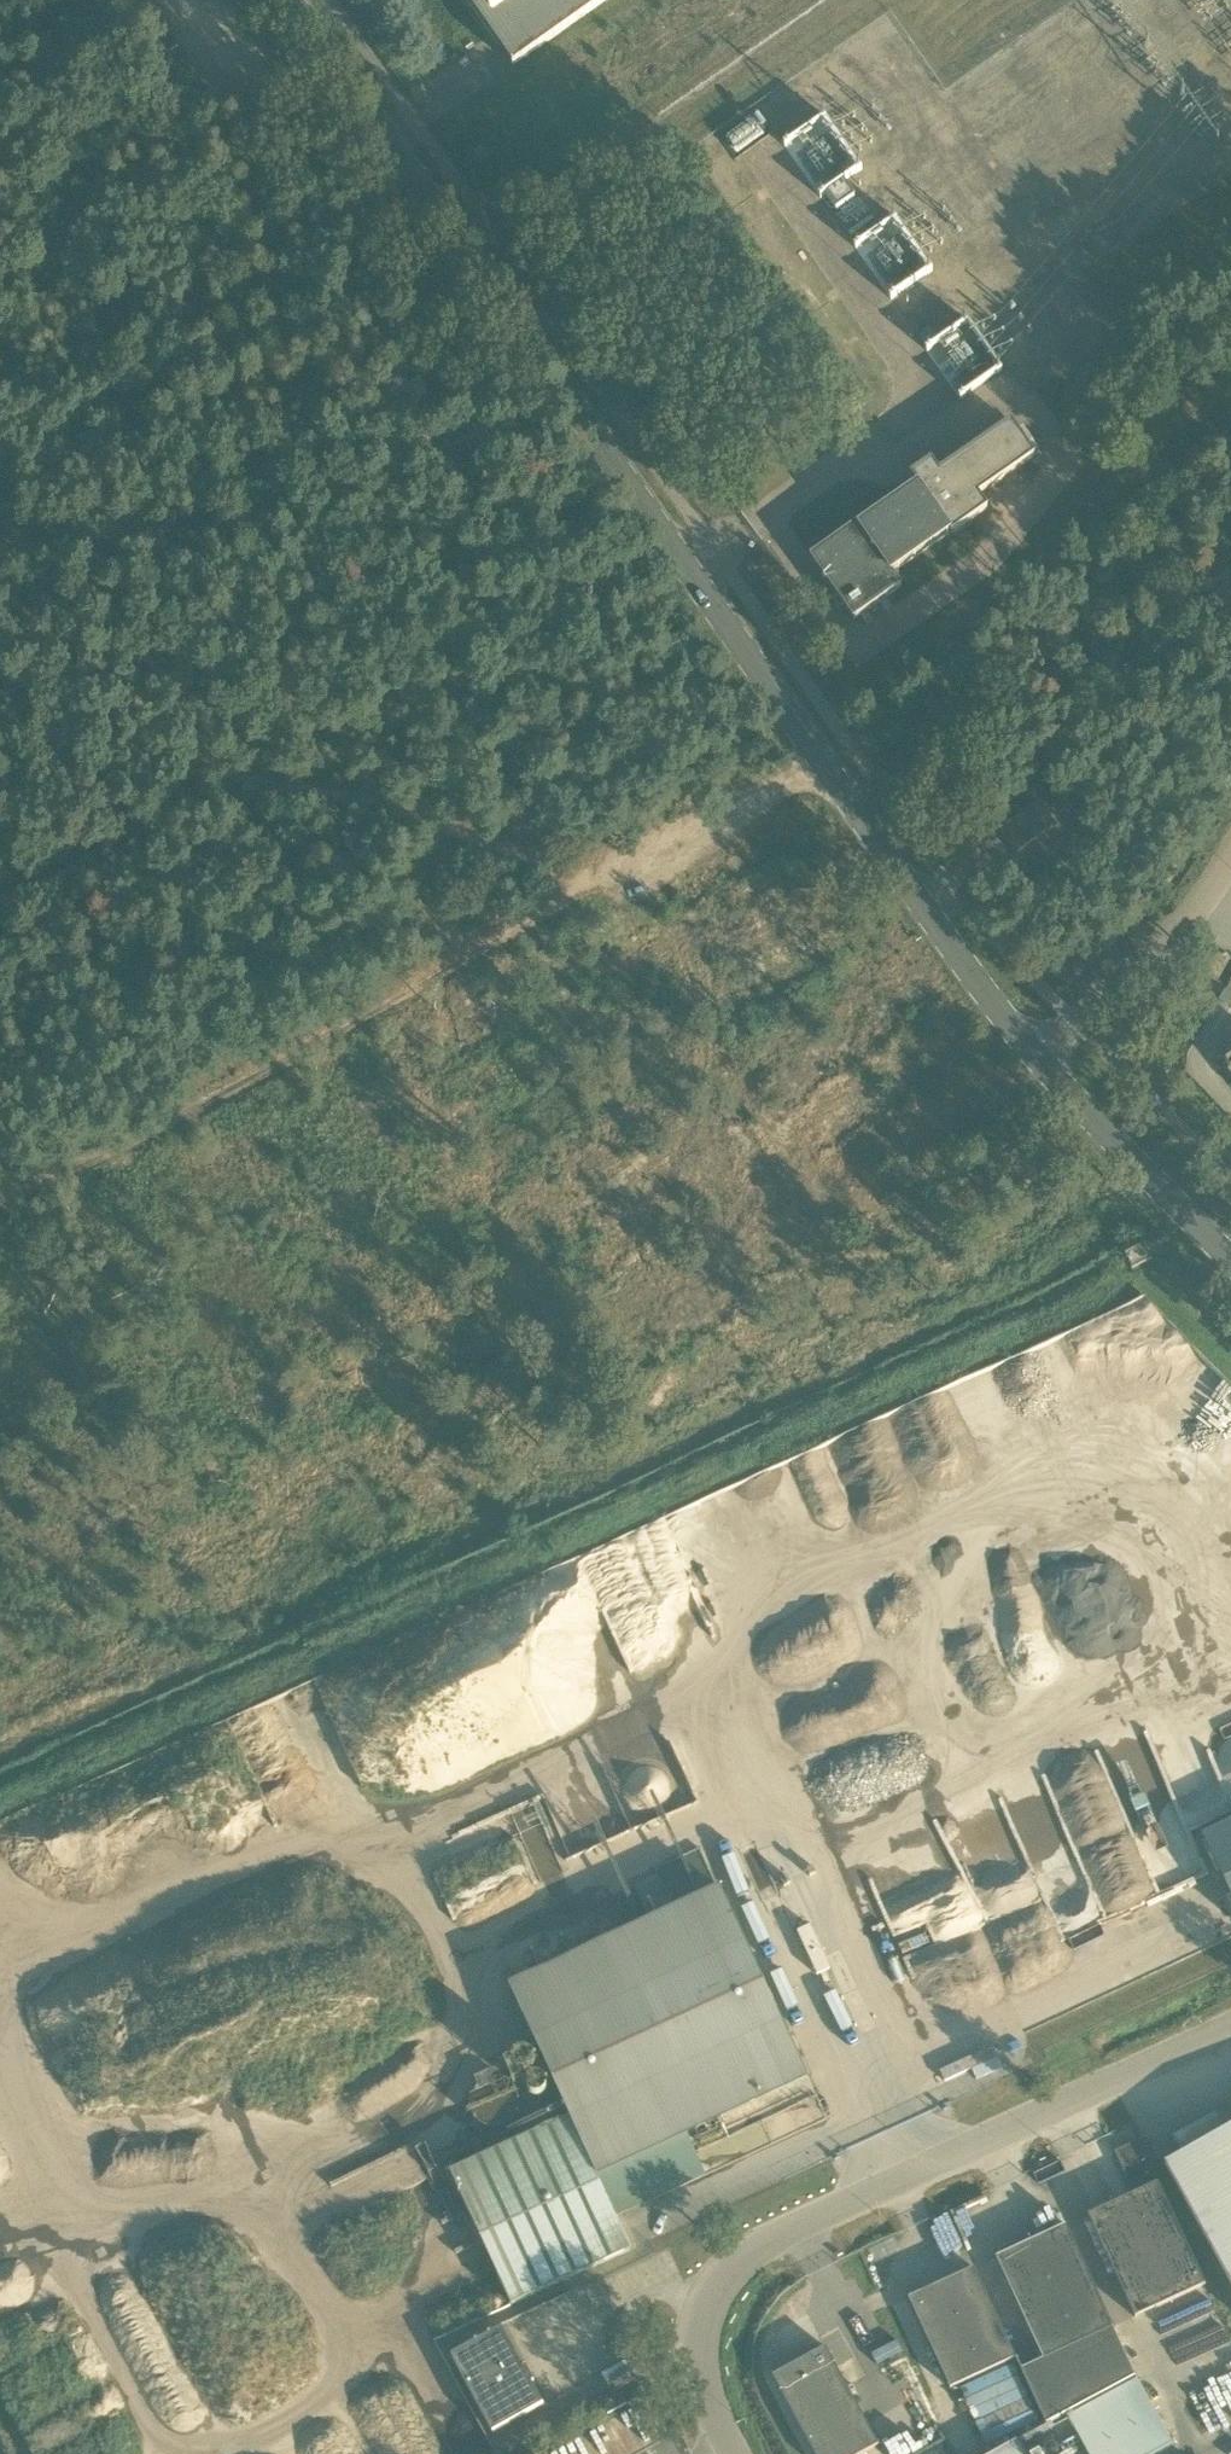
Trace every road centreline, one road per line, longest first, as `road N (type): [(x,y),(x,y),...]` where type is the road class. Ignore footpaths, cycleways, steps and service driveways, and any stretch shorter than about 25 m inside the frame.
road 1 (track): [(0,2143),(14,2183),(67,2225),(134,2234),(263,2221),(318,2169),(403,2126),(458,2068),(469,1987),(566,1903),(689,1849),(921,1797),(1110,1711),(1142,1663),(1130,1613),(1069,1560),(970,1549),(877,1566),(771,1628)]
road 2 (tertiary): [(1045,1055),(946,940),(288,0)]
road 3 (track): [(811,744),(0,1190)]
road 4 (unclassified): [(729,2453),(708,2417),(692,2350),(702,2302),(737,2261),(800,2220),(1230,2025)]
road 5 (track): [(695,1692),(358,1832),(268,1854),(0,1976)]
road 6 (track): [(0,915),(181,827),(246,784),(320,889),(402,931),(421,955)]
road 7 (unclassified): [(1045,1055),(1230,843)]
road 8 (track): [(301,2453),(333,2432),(357,2385),(263,2221)]
road 9 (tertiary): [(1230,1253),(1045,1055)]
road 10 (track): [(67,2225),(88,2309),(155,2445),(171,2453)]
road 11 (track): [(772,1871),(695,1692)]
road 12 (track): [(358,1832),(407,1881),(469,1987)]

